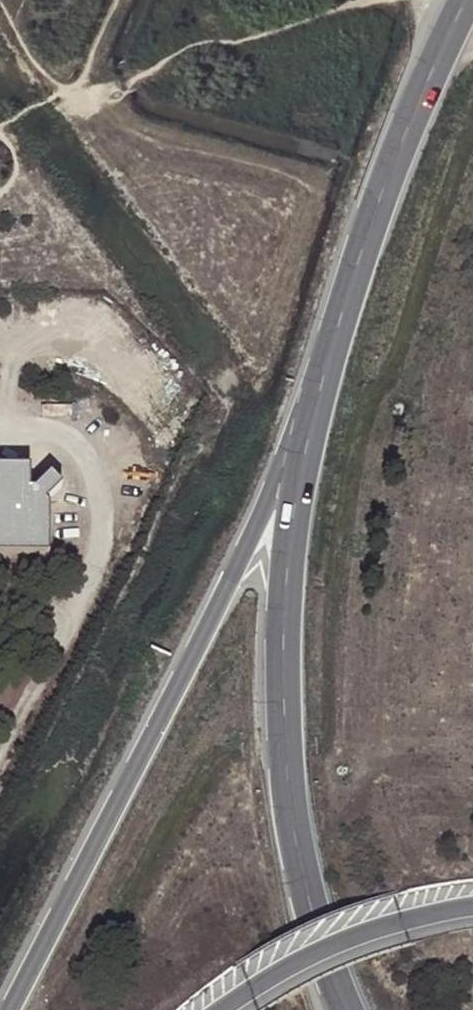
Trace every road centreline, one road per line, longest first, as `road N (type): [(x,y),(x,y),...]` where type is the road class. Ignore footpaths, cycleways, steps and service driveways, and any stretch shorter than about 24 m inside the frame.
road 1 (primary): [(329,353),(261,519),(9,1009)]
road 2 (primary): [(329,353),(291,542),(282,672),(303,867),(350,1009)]
road 3 (primary): [(464,0),(394,163),(329,353)]
road 4 (primary): [(472,907),(338,944),(223,1009)]

